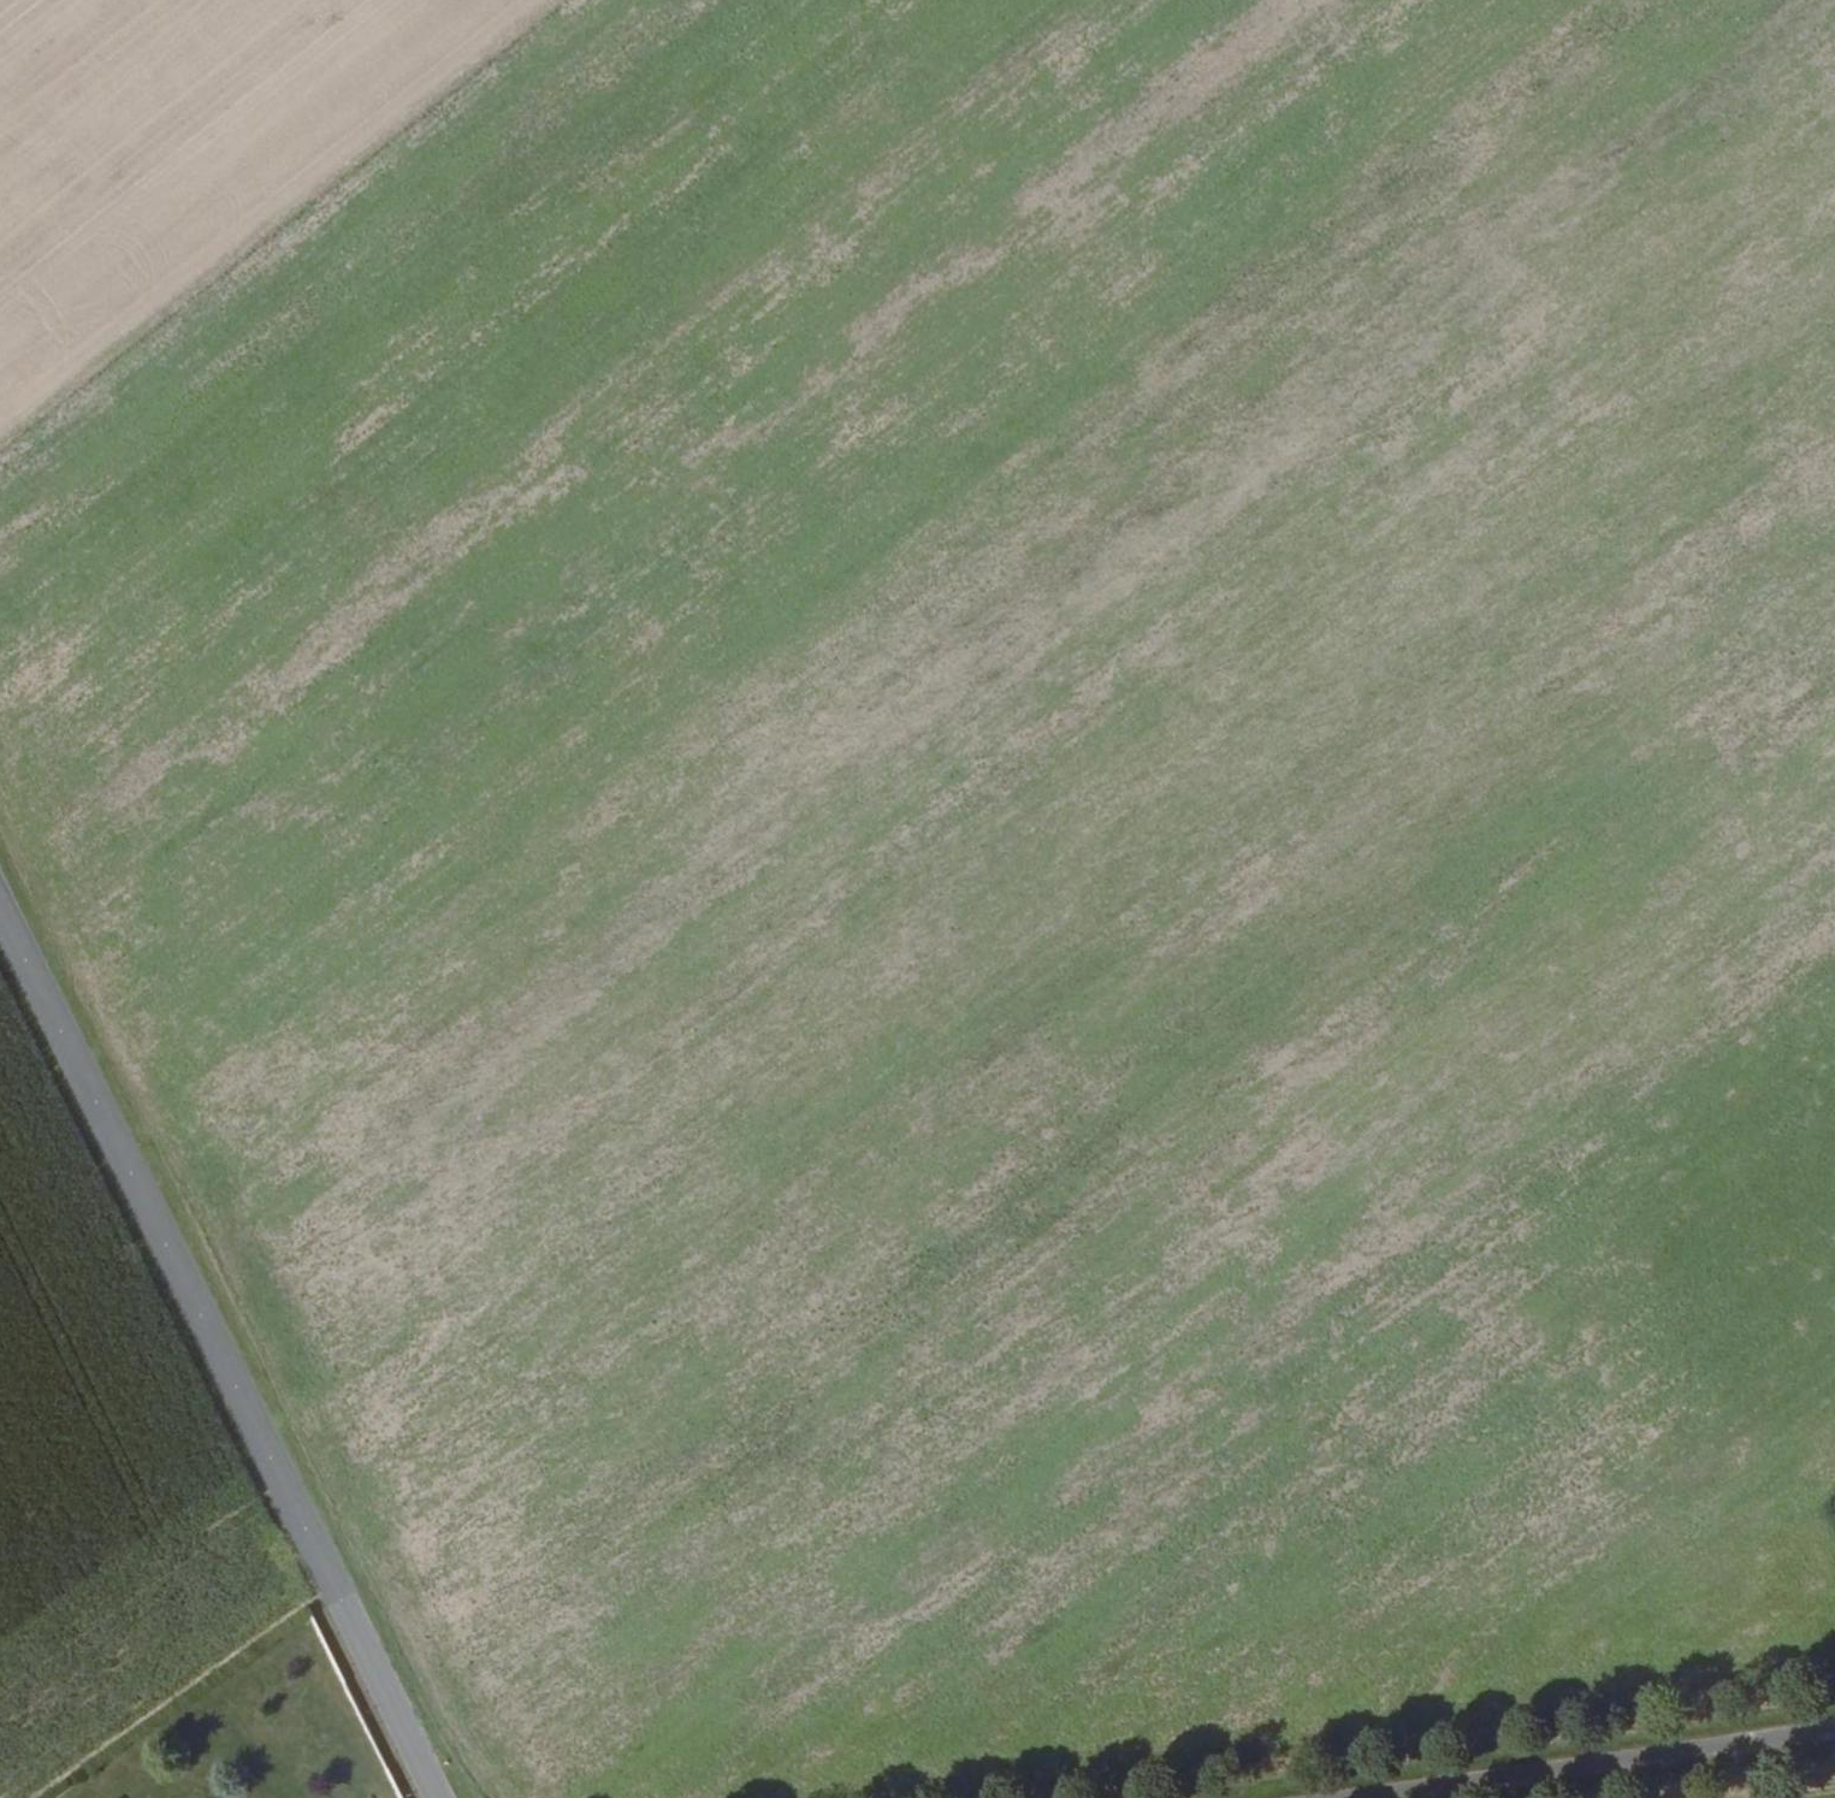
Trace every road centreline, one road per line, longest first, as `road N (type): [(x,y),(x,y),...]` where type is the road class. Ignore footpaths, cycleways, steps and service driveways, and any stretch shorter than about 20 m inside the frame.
road 1 (tertiary): [(0,919),(434,1797)]
road 2 (residential): [(1834,1728),(1346,1797)]

